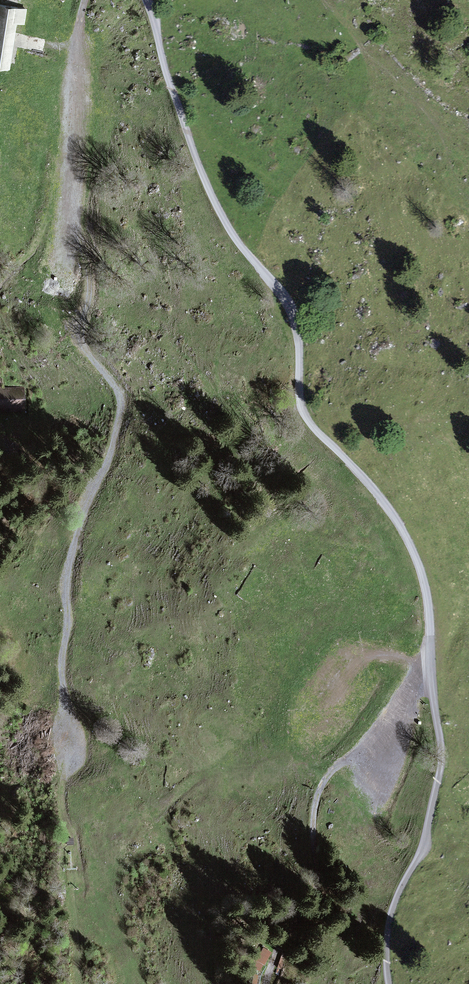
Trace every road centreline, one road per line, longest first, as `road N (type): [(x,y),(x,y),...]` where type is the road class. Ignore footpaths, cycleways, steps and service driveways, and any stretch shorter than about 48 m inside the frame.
road 1 (unclassified): [(145,0),(206,185),(294,317),(302,410),(399,521),(428,597),(441,764),(424,845),(389,920),(389,983)]
road 2 (track): [(66,829),(64,573),(121,410),(118,391),(78,336),(90,279),(72,208)]

